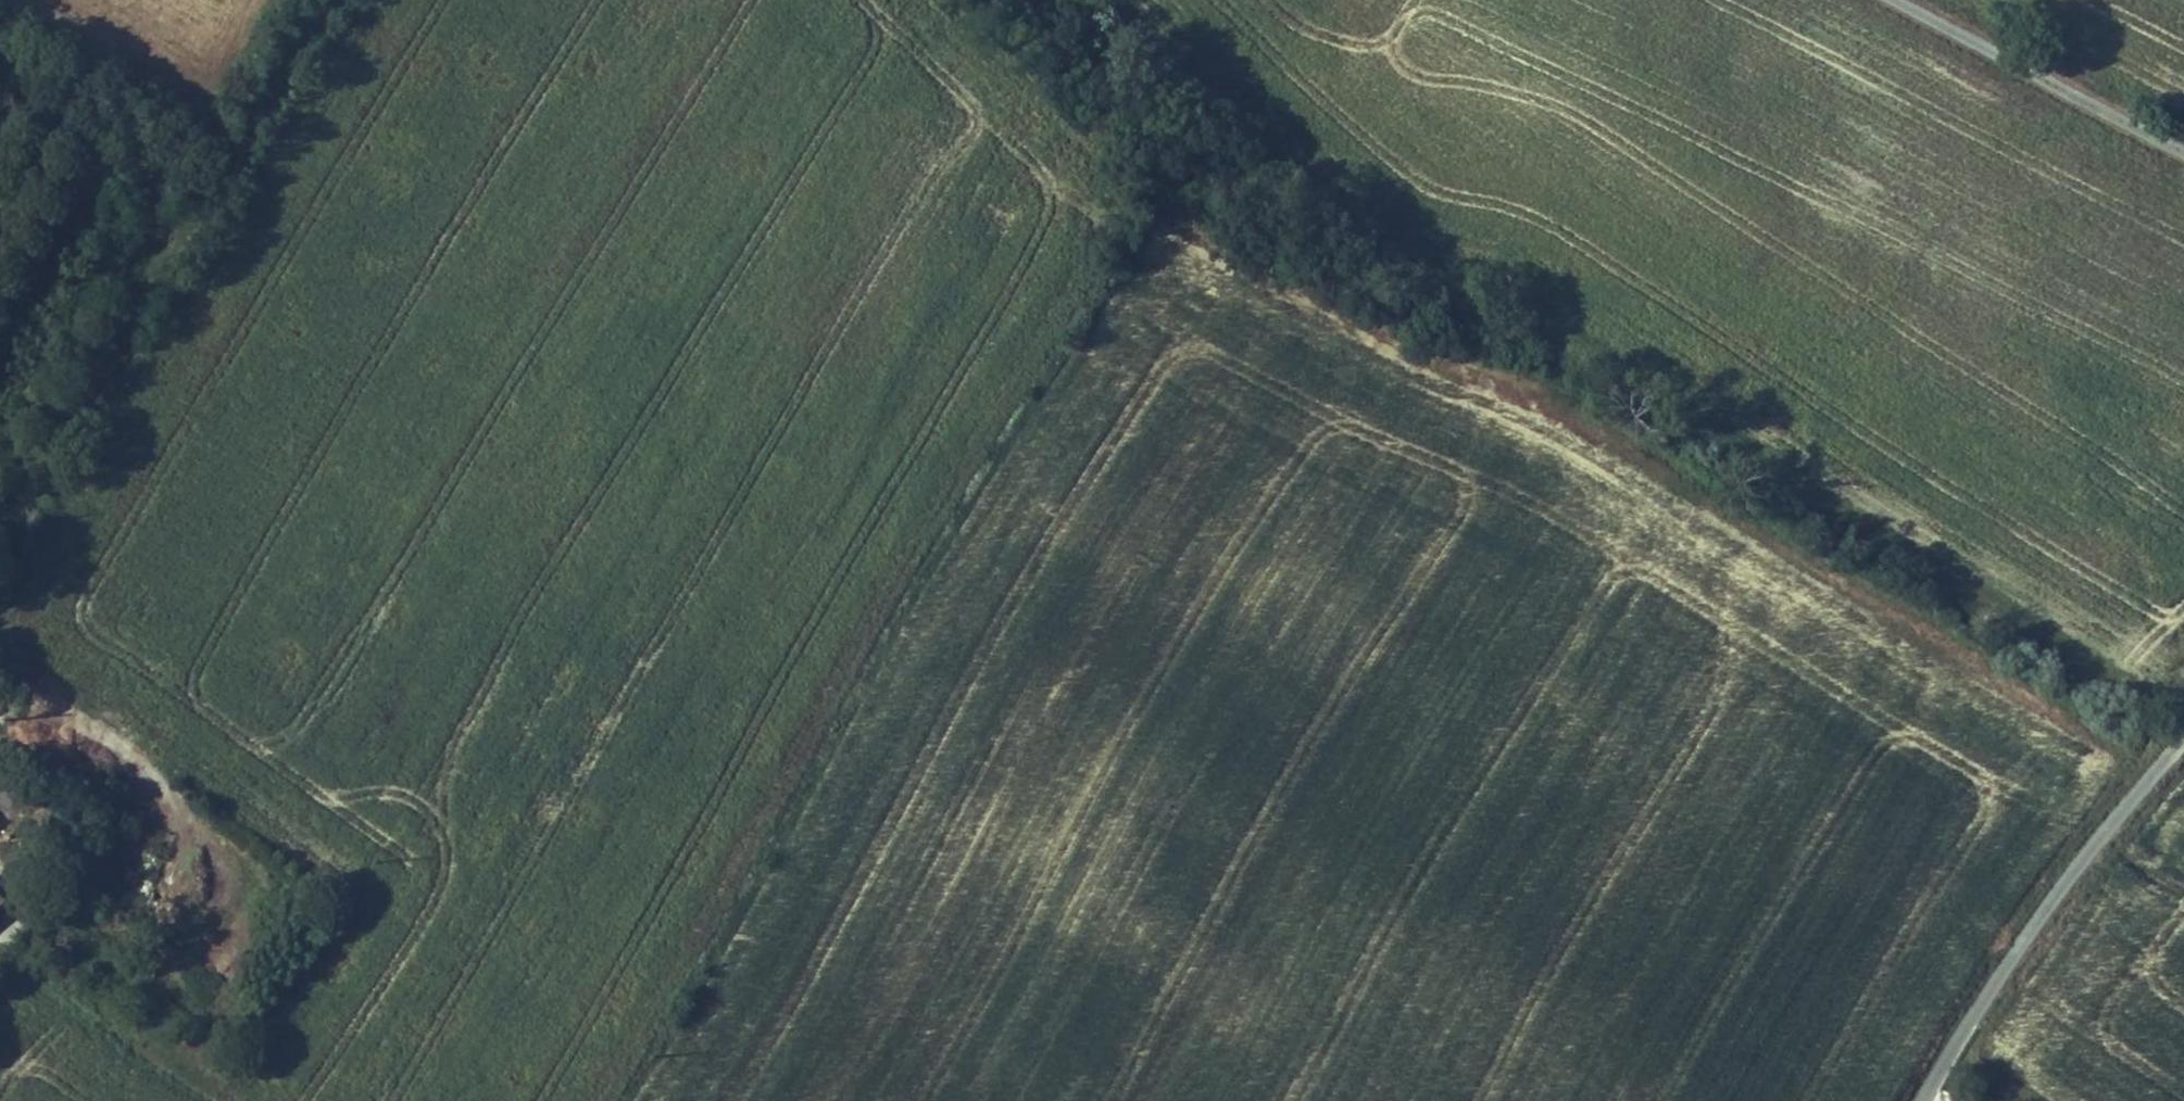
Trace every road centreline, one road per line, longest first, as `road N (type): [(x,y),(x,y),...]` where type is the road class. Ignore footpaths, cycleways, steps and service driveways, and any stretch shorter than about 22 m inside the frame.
road 1 (tertiary): [(1923,1100),(2067,879),(2183,738)]
road 2 (track): [(1864,0),(2183,158)]

